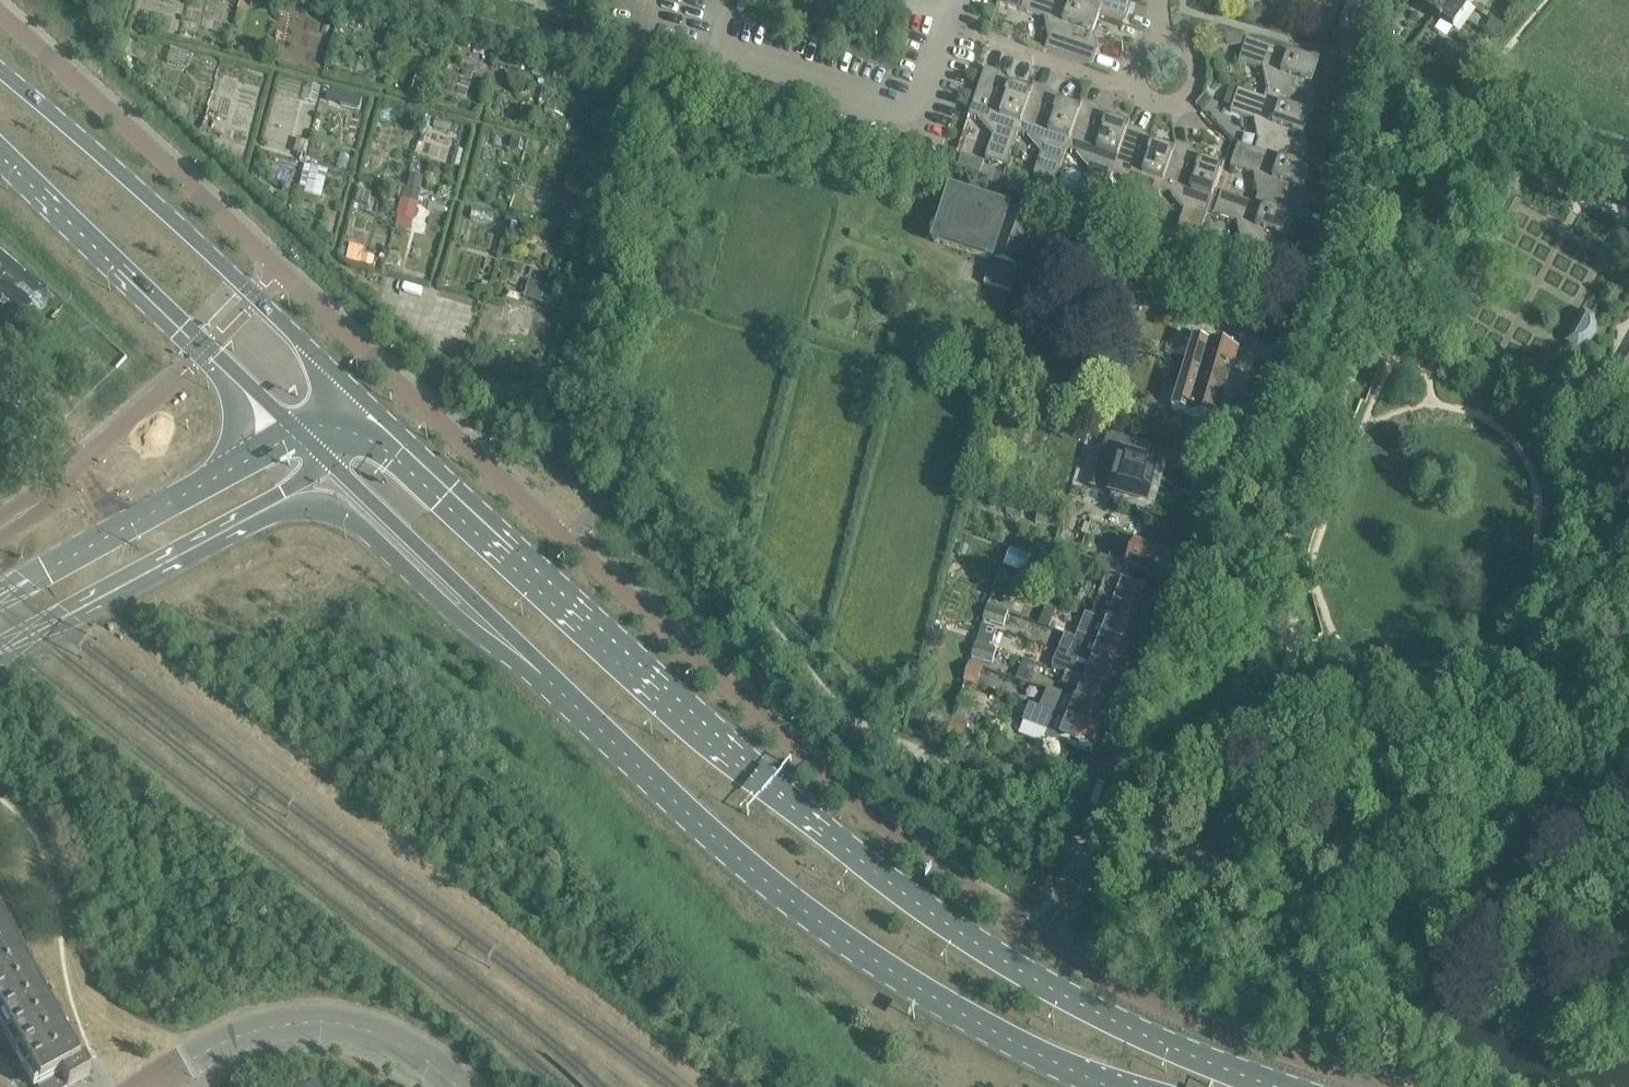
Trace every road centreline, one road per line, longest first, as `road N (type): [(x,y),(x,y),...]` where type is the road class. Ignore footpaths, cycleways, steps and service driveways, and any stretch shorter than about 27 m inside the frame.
road 1 (primary): [(1278,1086),(1162,1044),(1037,982),(868,868),(373,407)]
road 2 (residential): [(1060,903),(1198,553),(1304,370),(1340,265),(1369,0)]
road 3 (track): [(1077,859),(1035,838),(960,777),(849,717),(658,508),(554,410)]
road 4 (primary): [(585,711),(756,873),(892,975),(1104,1086)]
road 5 (primary): [(373,407),(0,67)]
road 6 (primary): [(196,543),(296,507),(340,512),(449,615),(585,711)]
road 7 (primary): [(0,153),(298,433)]
road 8 (primary): [(331,463),(585,711)]
road 9 (unclassified): [(457,1086),(398,1042),(331,1021),(257,1030),(147,1080)]
road 10 (tertiary): [(298,433),(0,595)]
road 11 (tertiary): [(0,653),(196,543)]
road 12 (tertiary): [(196,543),(331,463)]
road 13 (residential): [(1001,46),(1138,88)]
road 14 (residential): [(1138,88),(1159,106),(1195,93),(1197,58),(1164,41)]

